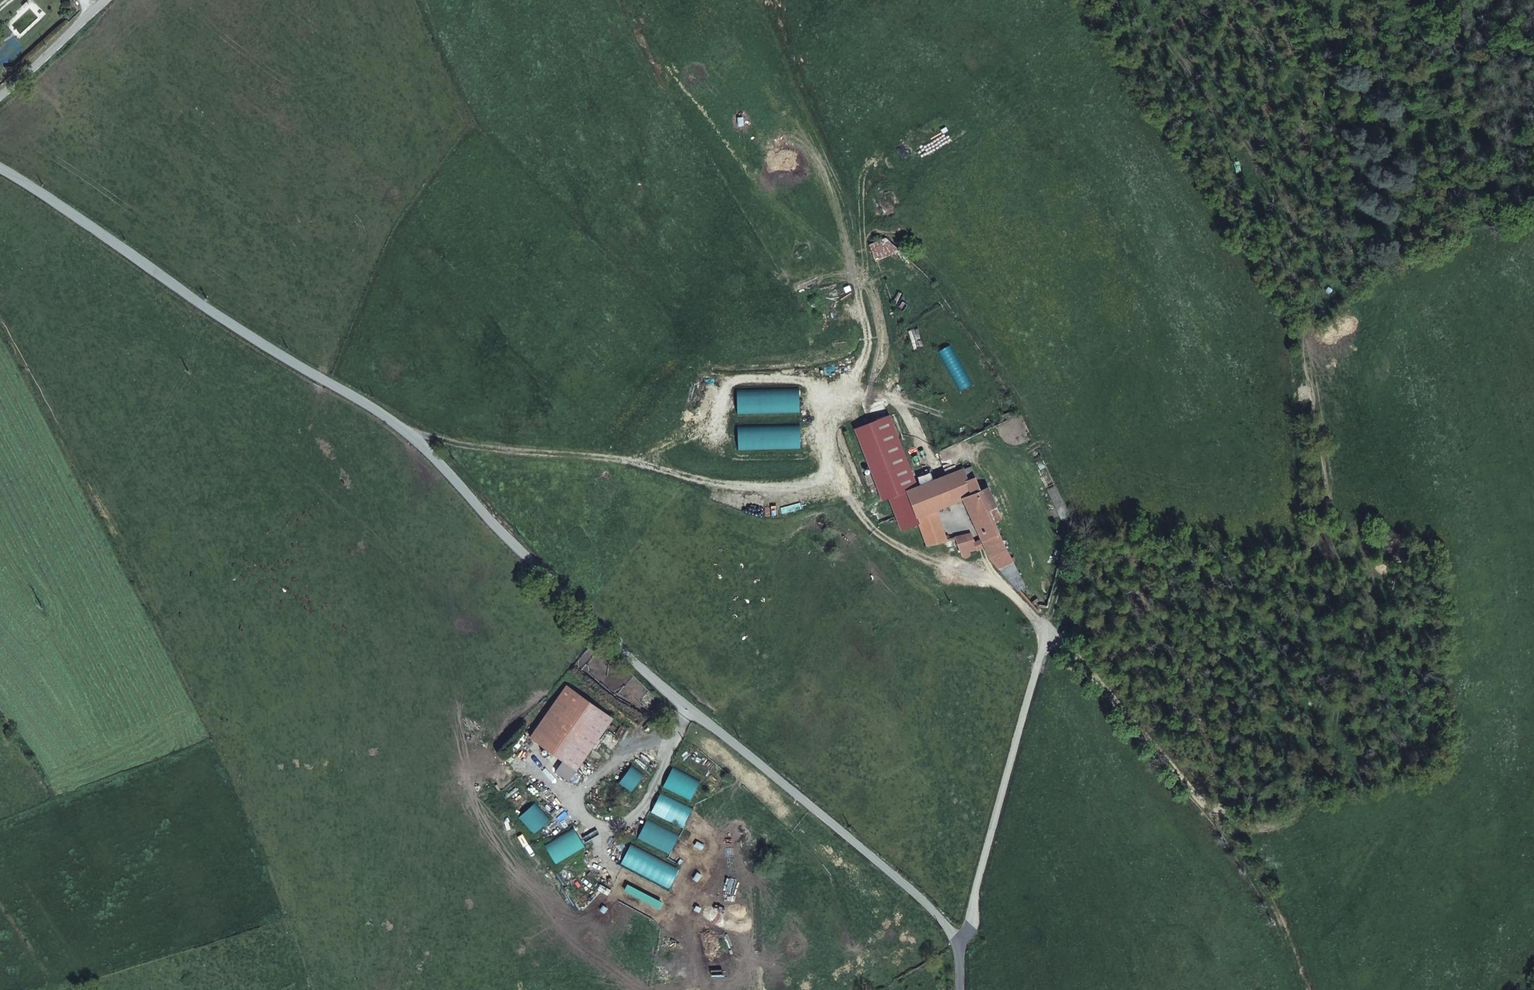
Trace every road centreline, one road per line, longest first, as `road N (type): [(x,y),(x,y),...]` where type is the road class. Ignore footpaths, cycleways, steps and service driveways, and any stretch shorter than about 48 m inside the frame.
road 1 (unclassified): [(963,944),(926,902),(688,709),(398,426),(0,171)]
road 2 (track): [(398,426),(494,455),(632,462),(734,493),(837,482),(880,531),(937,562),(988,575),(1042,632)]
road 3 (track): [(1306,989),(1276,901),(1232,839),(1174,764),(1042,632)]
road 4 (unclassified): [(963,944),(1042,632)]
road 5 (unclassified): [(110,0),(0,96)]

